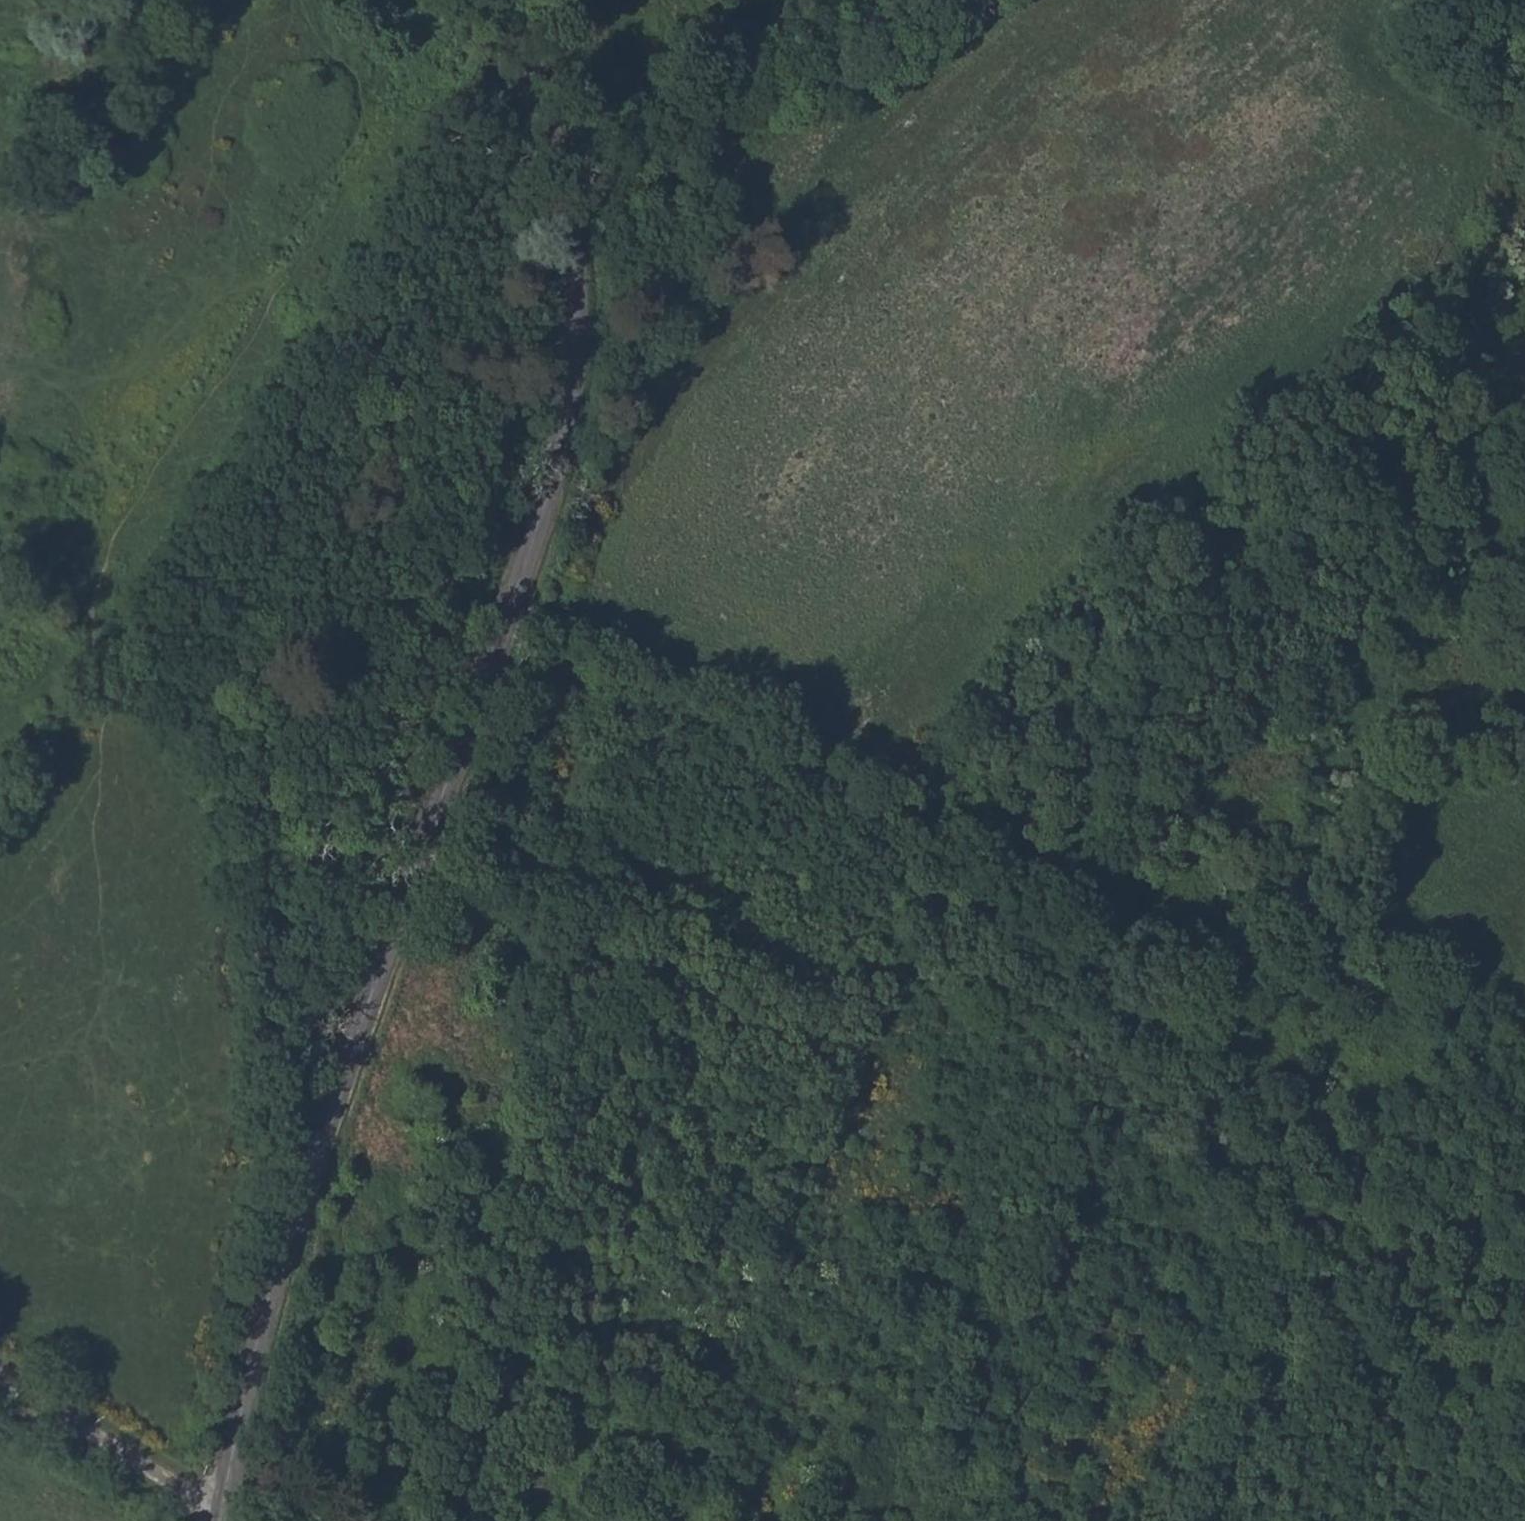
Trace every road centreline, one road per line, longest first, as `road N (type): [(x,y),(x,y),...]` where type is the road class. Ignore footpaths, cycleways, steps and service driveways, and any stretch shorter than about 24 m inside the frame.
road 1 (tertiary): [(215,1516),(257,1342),(309,1196),(546,583),(586,290),(525,0)]
road 2 (unclassified): [(215,1516),(0,1385)]

